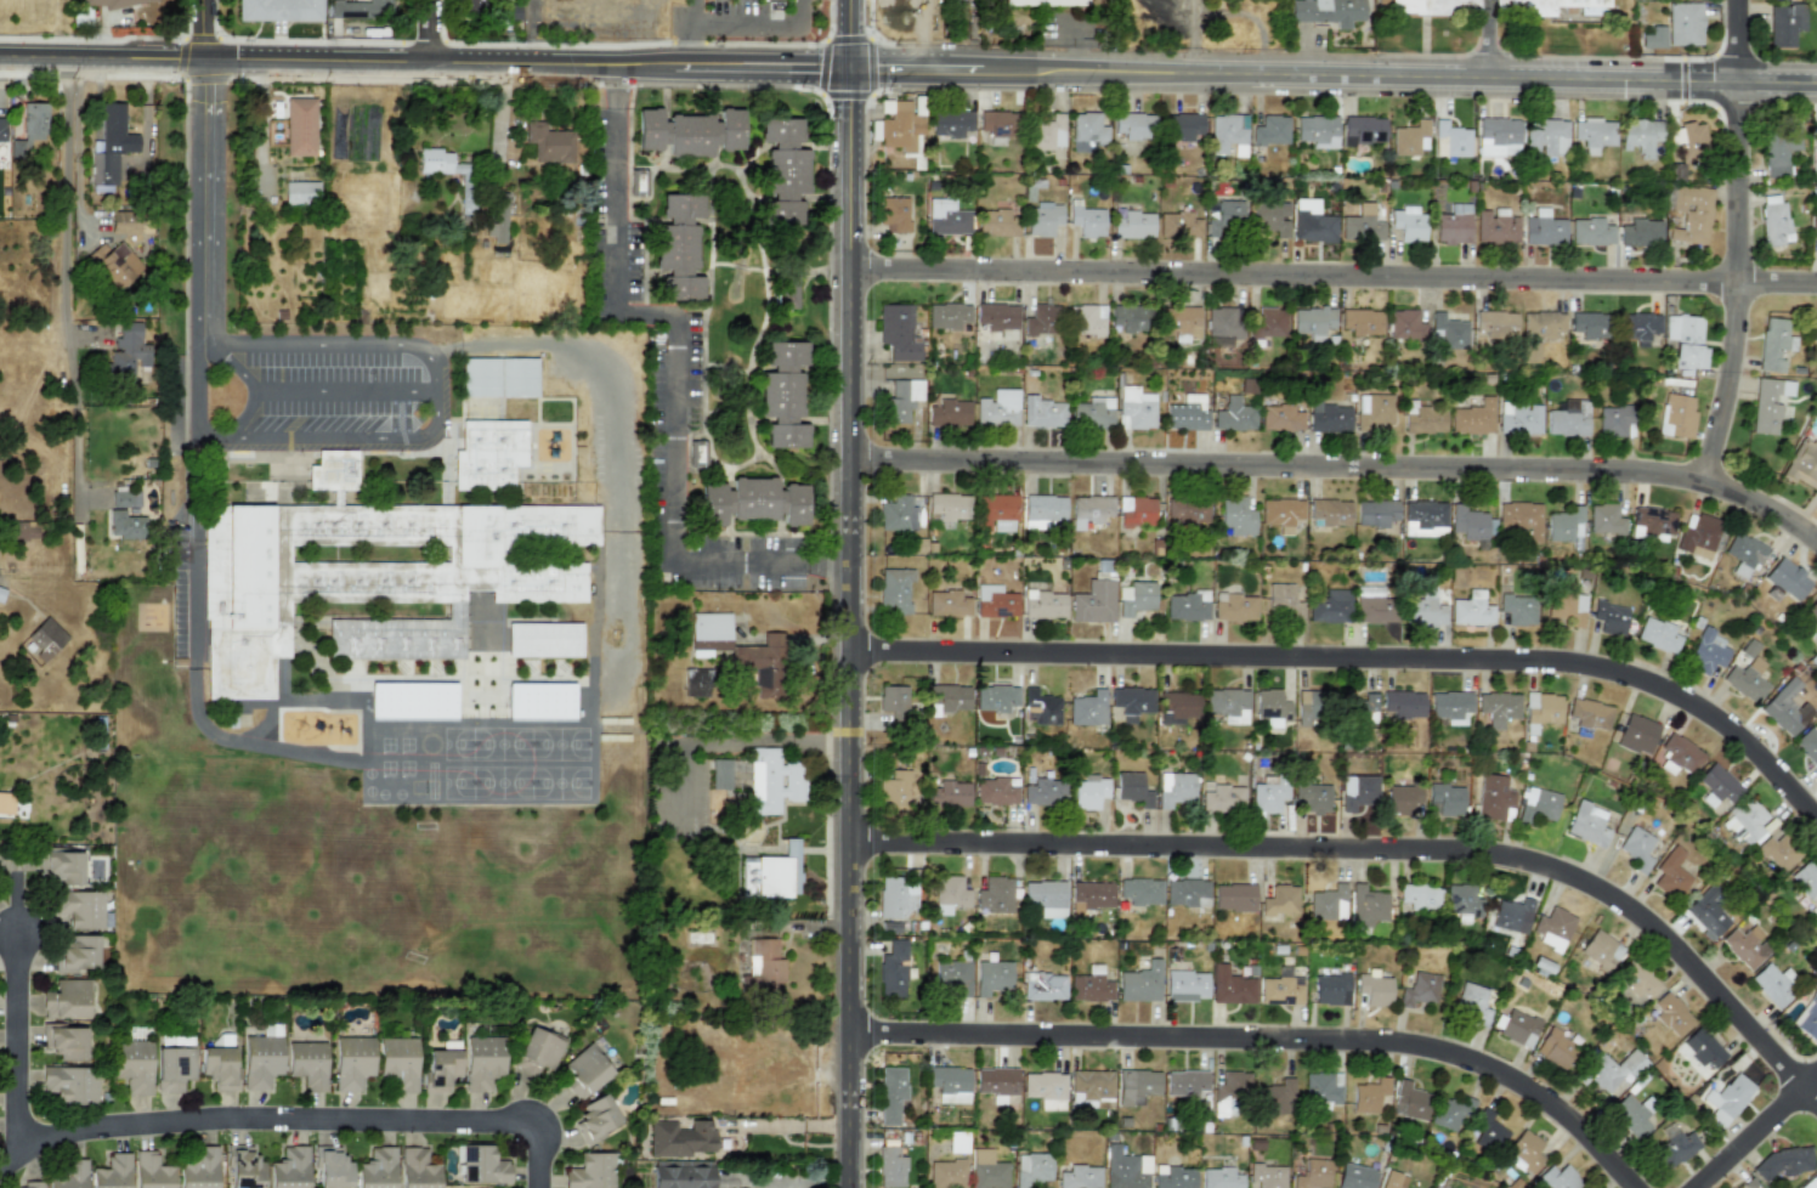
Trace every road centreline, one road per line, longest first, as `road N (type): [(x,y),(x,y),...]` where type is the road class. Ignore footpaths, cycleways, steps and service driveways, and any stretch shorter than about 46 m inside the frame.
road 1 (tertiary): [(851,1187),(854,72)]
road 2 (residential): [(851,842),(1476,853),(1540,864),(1600,888),(1653,924),(1816,1098)]
road 3 (residential): [(853,650),(1589,663),(1652,680),(1710,711),(1816,812)]
road 4 (residential): [(853,462),(1640,474),(1744,497),(1816,540)]
road 5 (residential): [(853,267),(1816,283)]
road 6 (tertiary): [(854,72),(1816,86)]
road 7 (tertiary): [(0,59),(854,72)]
road 8 (residential): [(1637,1187),(1533,1091),(1472,1062),(1406,1045),(851,1035)]
road 9 (residential): [(0,1177),(90,1132),(254,1122),(540,1124),(540,1187)]
road 10 (residential): [(67,60),(74,567)]
road 11 (residential): [(1702,483),(1730,414),(1743,350),(1745,0)]
road 12 (residential): [(191,453),(202,62)]
road 13 (residential): [(19,934),(18,1166)]
road 14 (residential): [(1697,1187),(1816,1076)]

